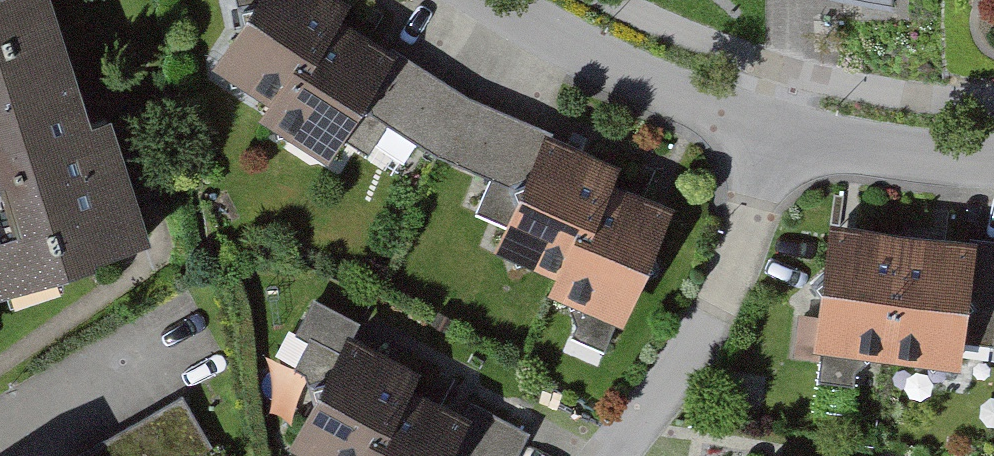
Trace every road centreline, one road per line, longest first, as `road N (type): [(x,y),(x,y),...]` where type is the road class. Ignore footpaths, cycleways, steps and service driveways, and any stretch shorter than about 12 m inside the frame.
road 1 (residential): [(780,132),(701,345),(615,455)]
road 2 (residential): [(495,0),(549,35),(668,91),(780,132)]
road 3 (residential): [(780,132),(993,163)]

